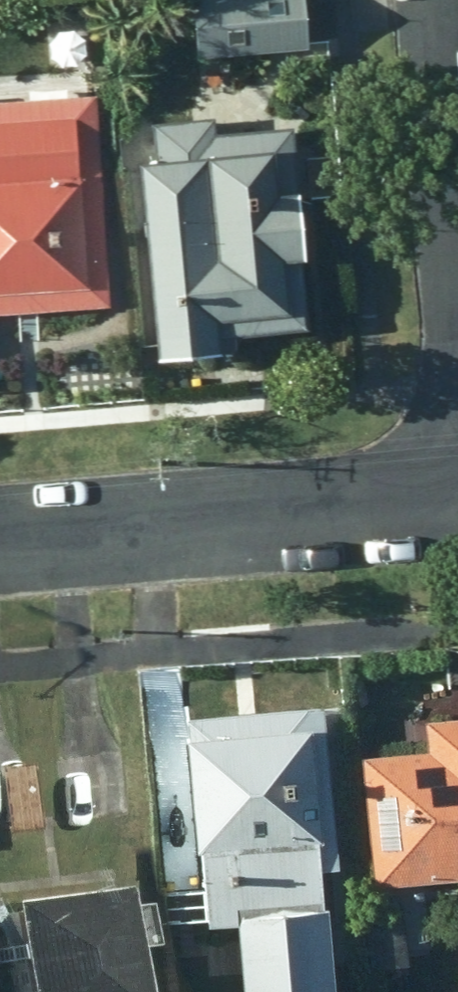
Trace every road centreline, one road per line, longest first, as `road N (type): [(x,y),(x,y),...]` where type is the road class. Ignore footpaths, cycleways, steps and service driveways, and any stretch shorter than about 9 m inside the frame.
road 1 (residential): [(457,490),(0,531)]

